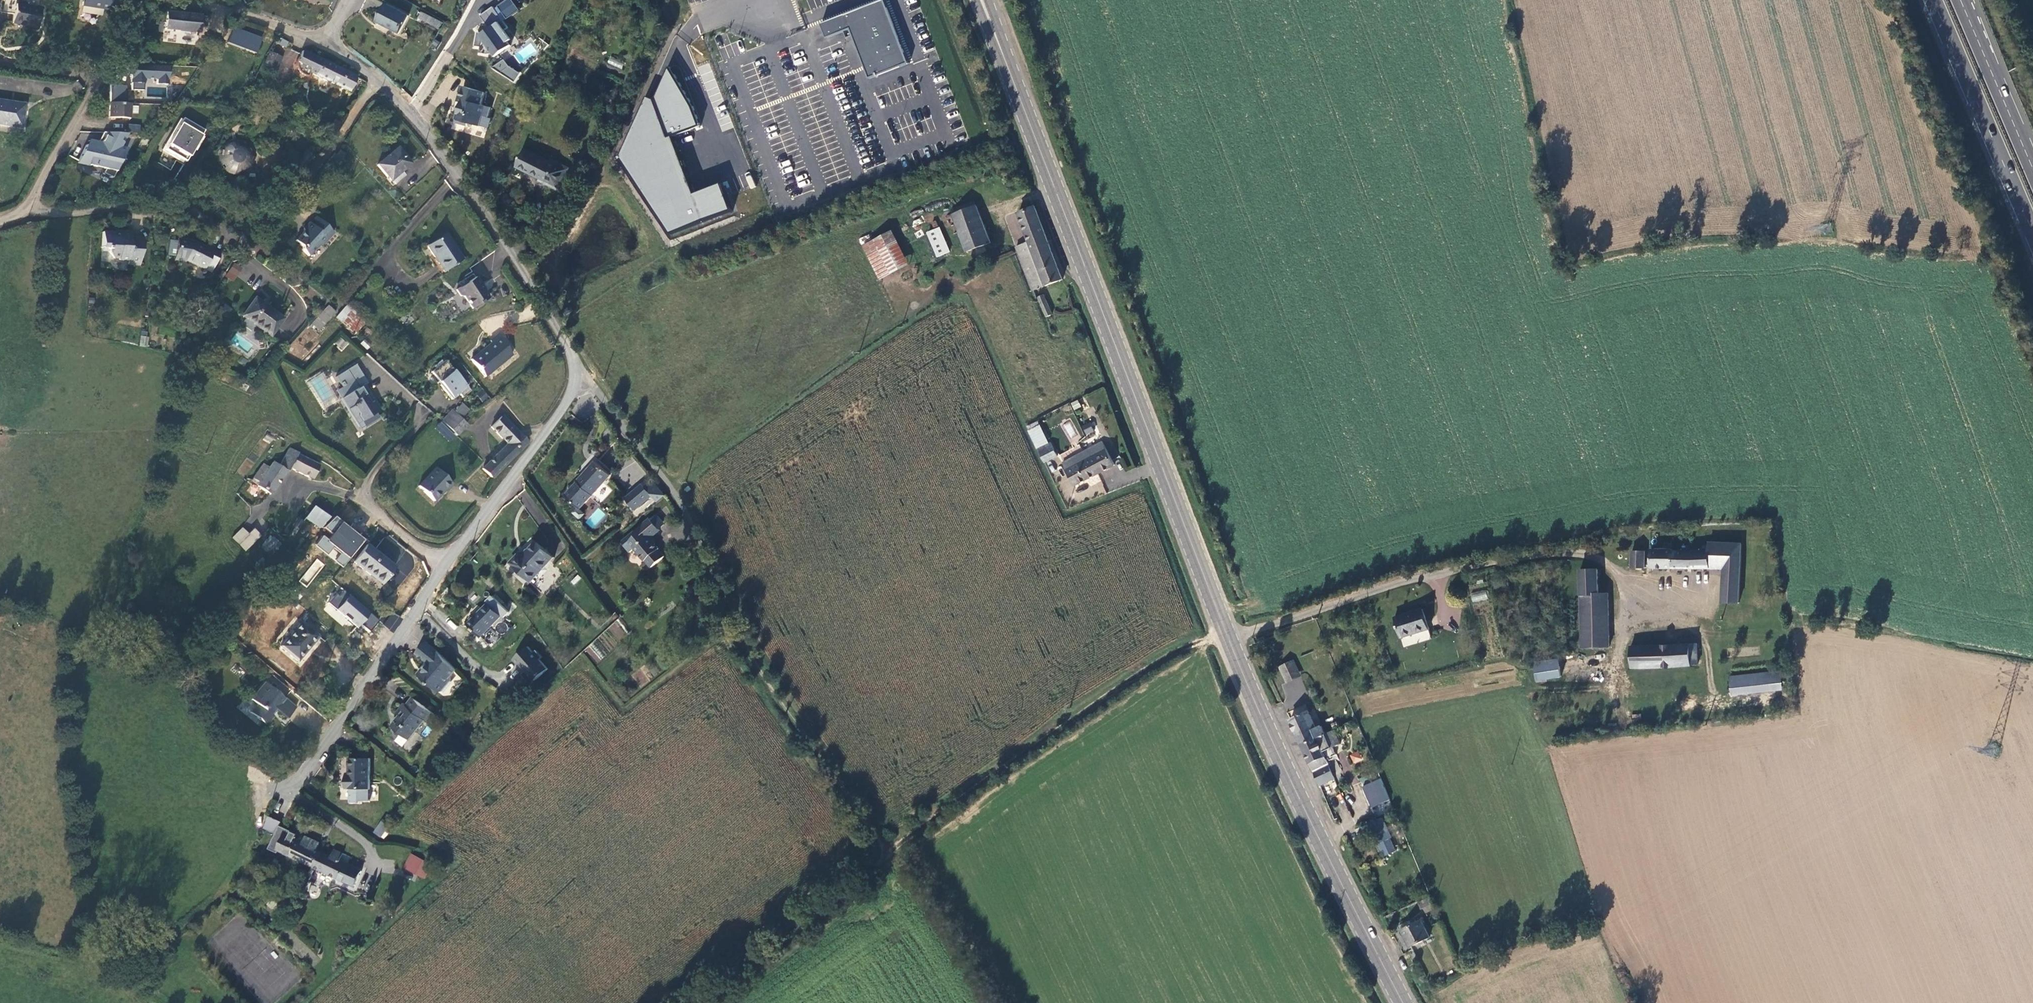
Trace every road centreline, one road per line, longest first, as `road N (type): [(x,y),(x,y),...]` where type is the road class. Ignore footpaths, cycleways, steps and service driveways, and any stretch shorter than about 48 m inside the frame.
road 1 (secondary): [(983,0),(1227,636),(1403,1002)]
road 2 (unclassified): [(327,48),(377,82),(461,177),(574,365),(563,406),(444,568)]
road 3 (track): [(574,365),(670,492),(766,682),(891,854)]
road 4 (track): [(1055,187),(990,214),(1001,244),(695,464),(670,492)]
road 5 (track): [(891,854),(1171,654),(1227,636)]
road 6 (track): [(1583,552),(1454,568),(1227,636)]
road 7 (unclassified): [(444,568),(294,788),(269,794)]
road 8 (trunk): [(1933,0),(2032,232)]
road 9 (track): [(694,1002),(891,854)]
road 10 (unclassified): [(429,415),(375,473),(367,499),(444,568)]
road 11 (unclassified): [(221,229),(167,212),(29,210)]
road 12 (trunk): [(2032,169),(1960,0)]
road 13 (unclassified): [(171,0),(251,18),(327,48)]
road 14 (unclassified): [(29,210),(102,77)]

